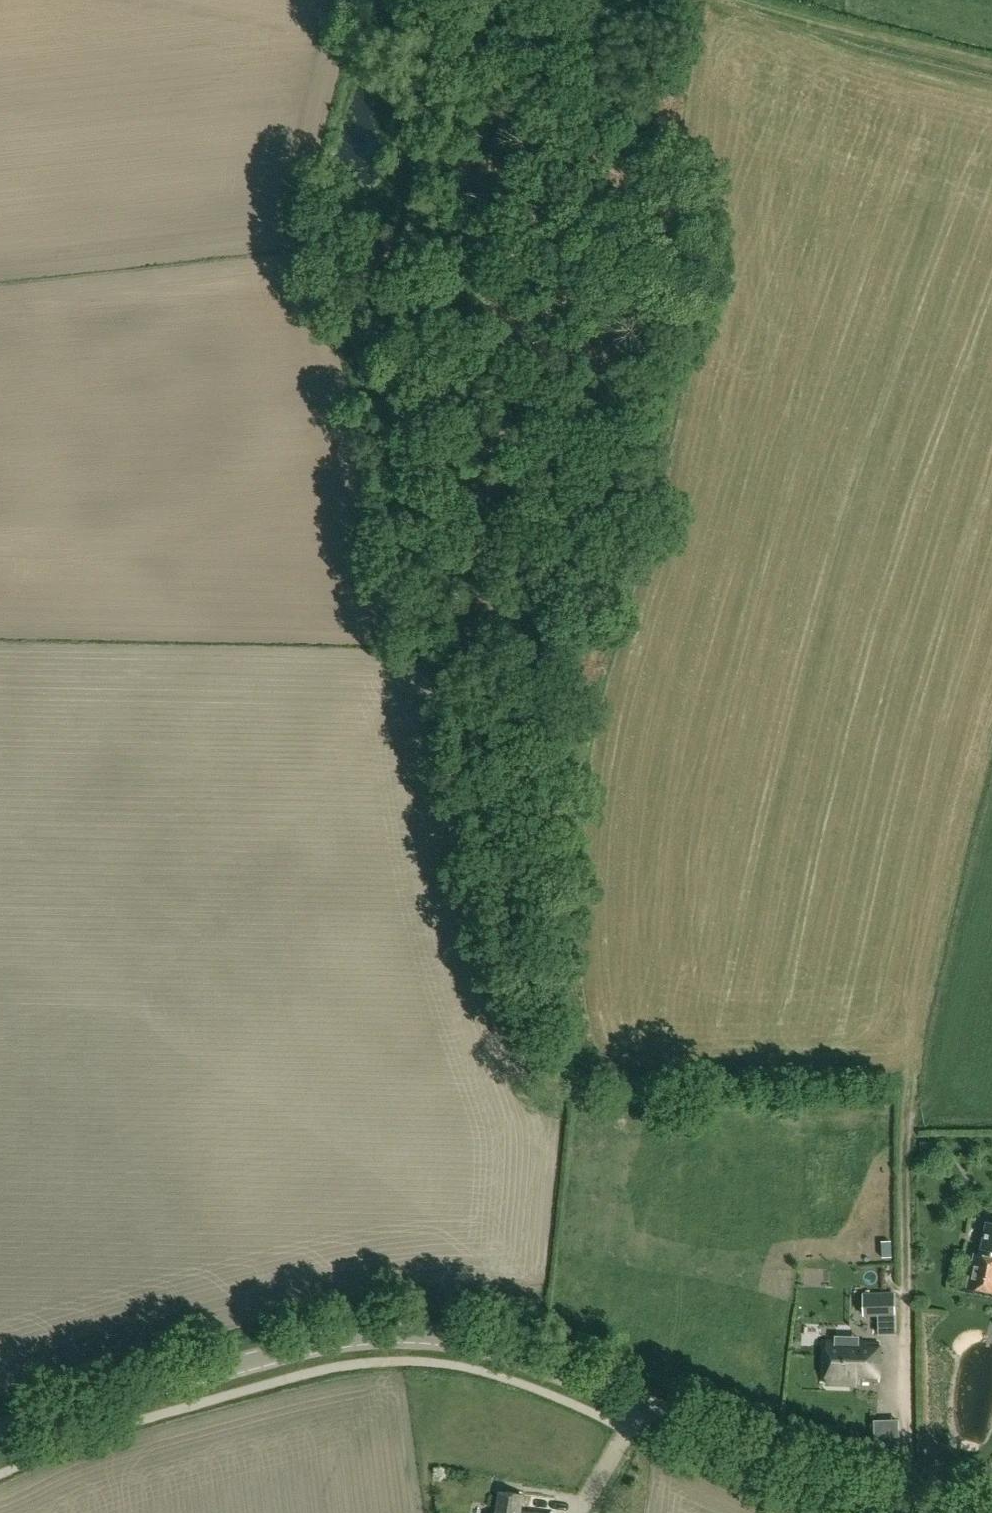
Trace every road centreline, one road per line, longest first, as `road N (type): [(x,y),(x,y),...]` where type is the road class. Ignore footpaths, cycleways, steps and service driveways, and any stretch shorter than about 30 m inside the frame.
road 1 (tertiary): [(0,1429),(334,1341),(407,1332),(465,1338),(905,1512)]

